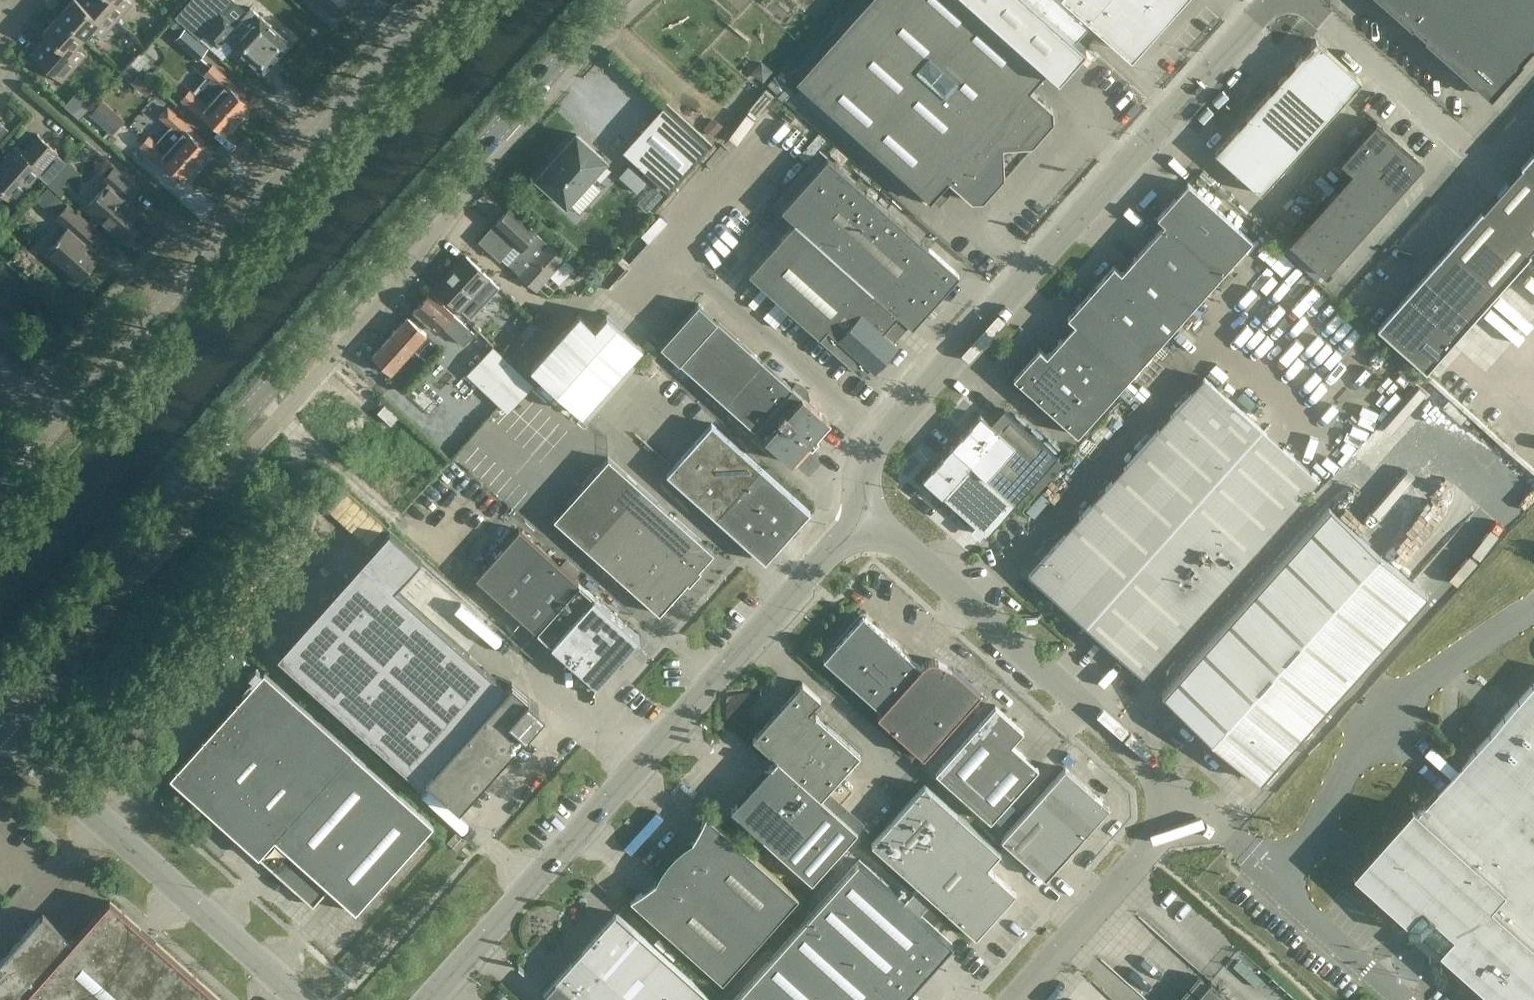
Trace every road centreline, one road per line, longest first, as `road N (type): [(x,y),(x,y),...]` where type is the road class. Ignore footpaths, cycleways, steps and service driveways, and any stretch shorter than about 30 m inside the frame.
road 1 (tertiary): [(0,691),(613,0)]
road 2 (unclassified): [(1013,999),(1147,854),(1174,809),(1160,773),(866,516)]
road 3 (unclassified): [(866,516),(857,477),(879,436),(1268,0)]
road 4 (unclassified): [(424,999),(866,516)]
road 5 (unclassified): [(61,424),(436,0)]
road 6 (unclassified): [(310,999),(0,726)]

